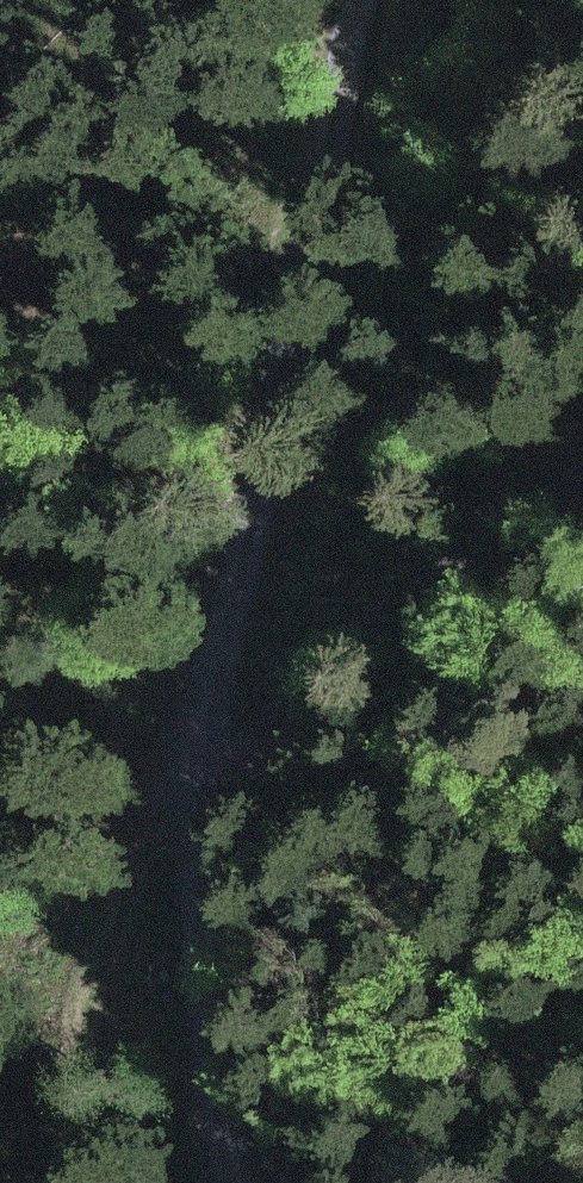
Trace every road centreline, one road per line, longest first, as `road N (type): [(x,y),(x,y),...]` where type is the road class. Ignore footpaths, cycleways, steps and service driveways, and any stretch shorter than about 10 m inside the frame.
road 1 (track): [(368,0),(209,798),(201,1079),(225,1182)]
road 2 (track): [(209,798),(366,645),(582,487)]
road 3 (track): [(209,798),(160,820),(118,916),(77,1074),(74,1182)]

